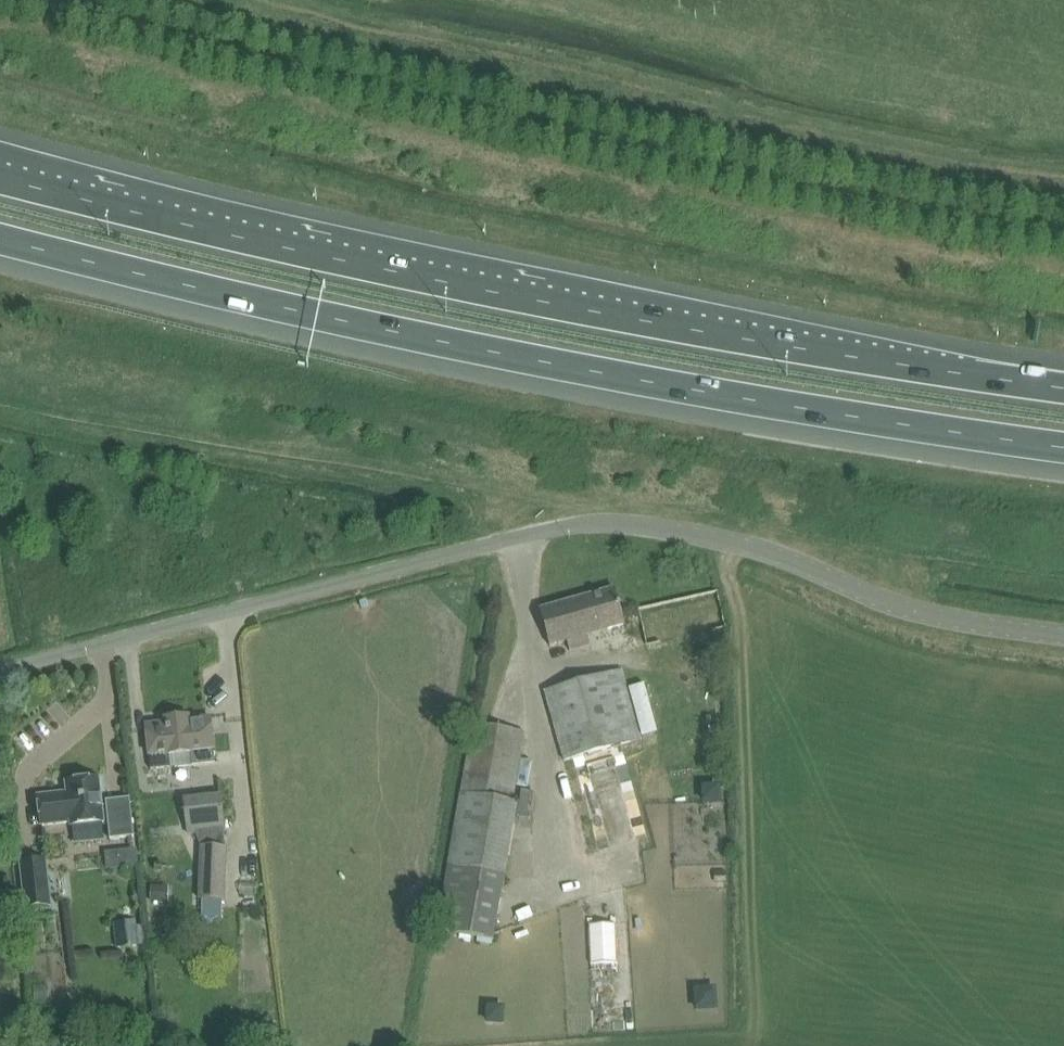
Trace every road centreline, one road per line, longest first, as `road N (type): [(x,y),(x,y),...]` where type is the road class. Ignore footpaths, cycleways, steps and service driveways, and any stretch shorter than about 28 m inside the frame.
road 1 (unclassified): [(0,673),(522,536),(620,524),(773,554),(913,612),(1063,637)]
road 2 (motorway): [(1063,388),(803,352),(556,304),(0,179)]
road 3 (motorway): [(0,238),(440,342),(691,390),(1063,446)]

